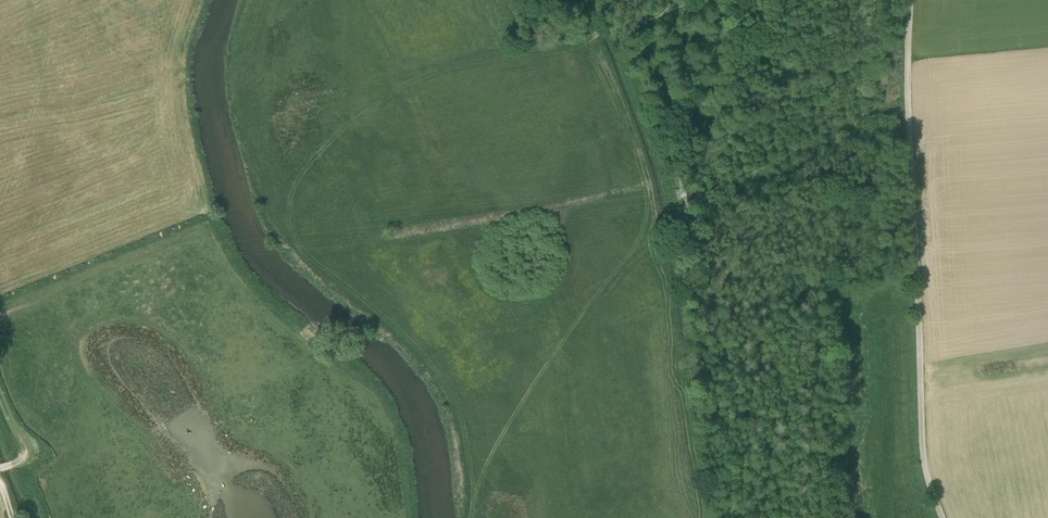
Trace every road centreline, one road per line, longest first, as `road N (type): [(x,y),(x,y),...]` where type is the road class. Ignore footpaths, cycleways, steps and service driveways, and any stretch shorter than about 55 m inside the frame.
road 1 (unclassified): [(908,0),(903,50),(924,471),(941,517)]
road 2 (track): [(662,0),(496,51)]

